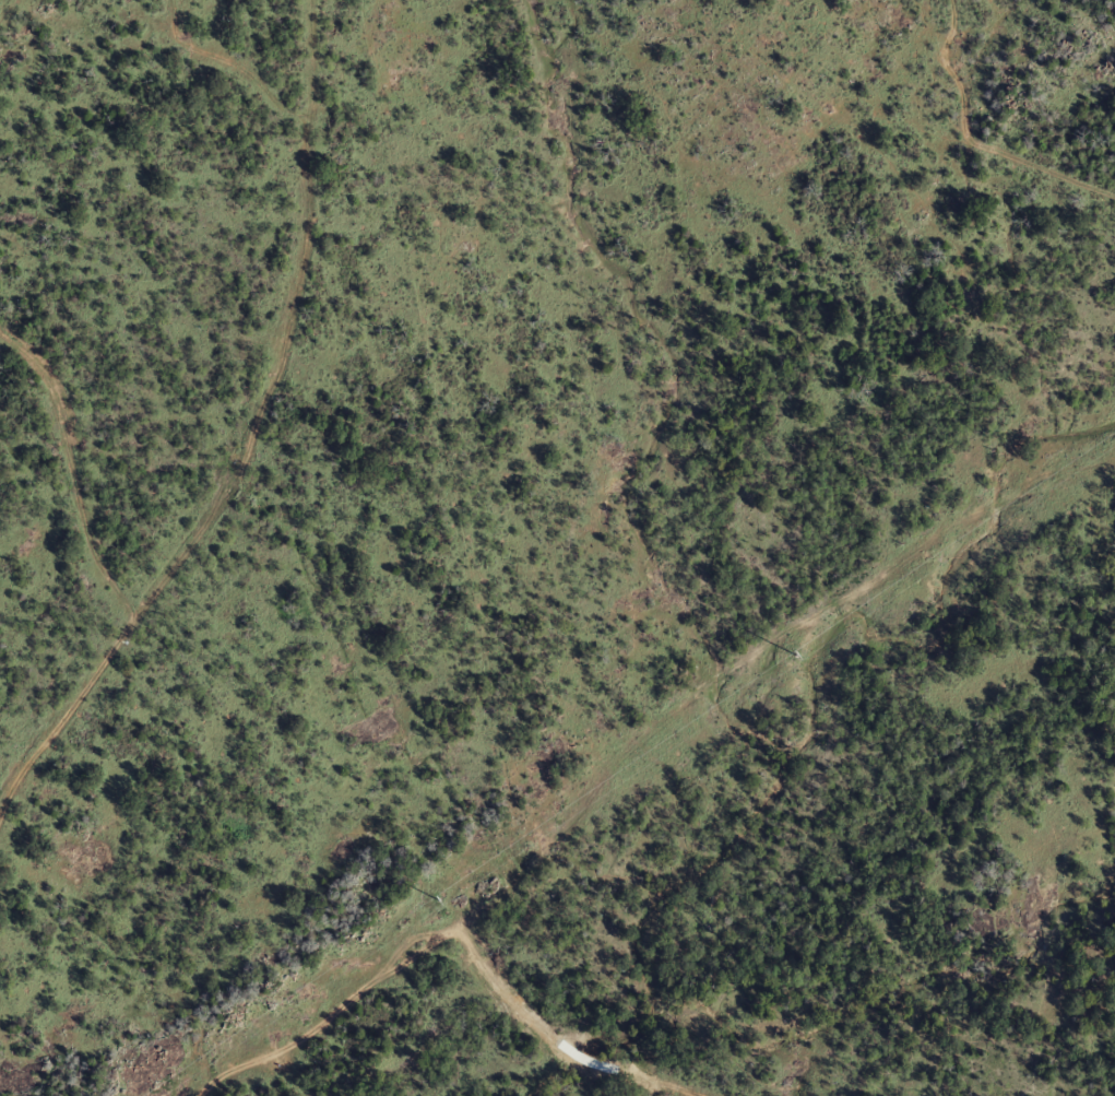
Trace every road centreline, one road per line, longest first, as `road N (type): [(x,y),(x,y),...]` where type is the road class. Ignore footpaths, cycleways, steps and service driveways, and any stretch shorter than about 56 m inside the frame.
road 1 (residential): [(337,0),(333,196),(289,408),(257,488),(0,836)]
road 2 (residential): [(694,1095),(564,1060),(454,940),(205,1095)]
road 3 (residential): [(1114,207),(963,138),(938,0)]

